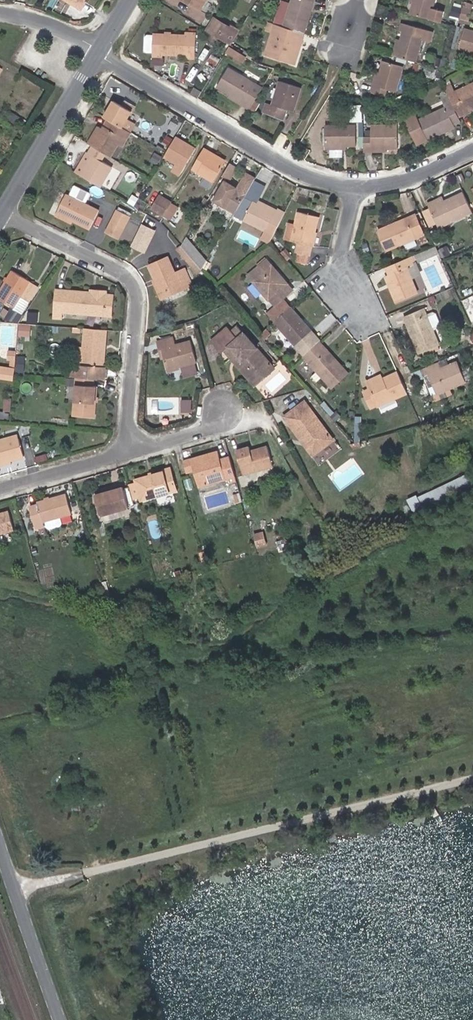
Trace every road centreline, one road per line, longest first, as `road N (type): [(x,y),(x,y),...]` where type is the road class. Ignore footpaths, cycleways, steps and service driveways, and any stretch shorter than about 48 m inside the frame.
road 1 (residential): [(6,209),(137,281),(143,305),(125,454)]
road 2 (residential): [(361,185),(312,176),(98,51)]
road 3 (tertiary): [(0,798),(85,1019)]
road 4 (tertiary): [(6,209),(98,51)]
road 5 (tertiary): [(60,1019),(0,849)]
road 6 (residential): [(125,454),(0,491)]

